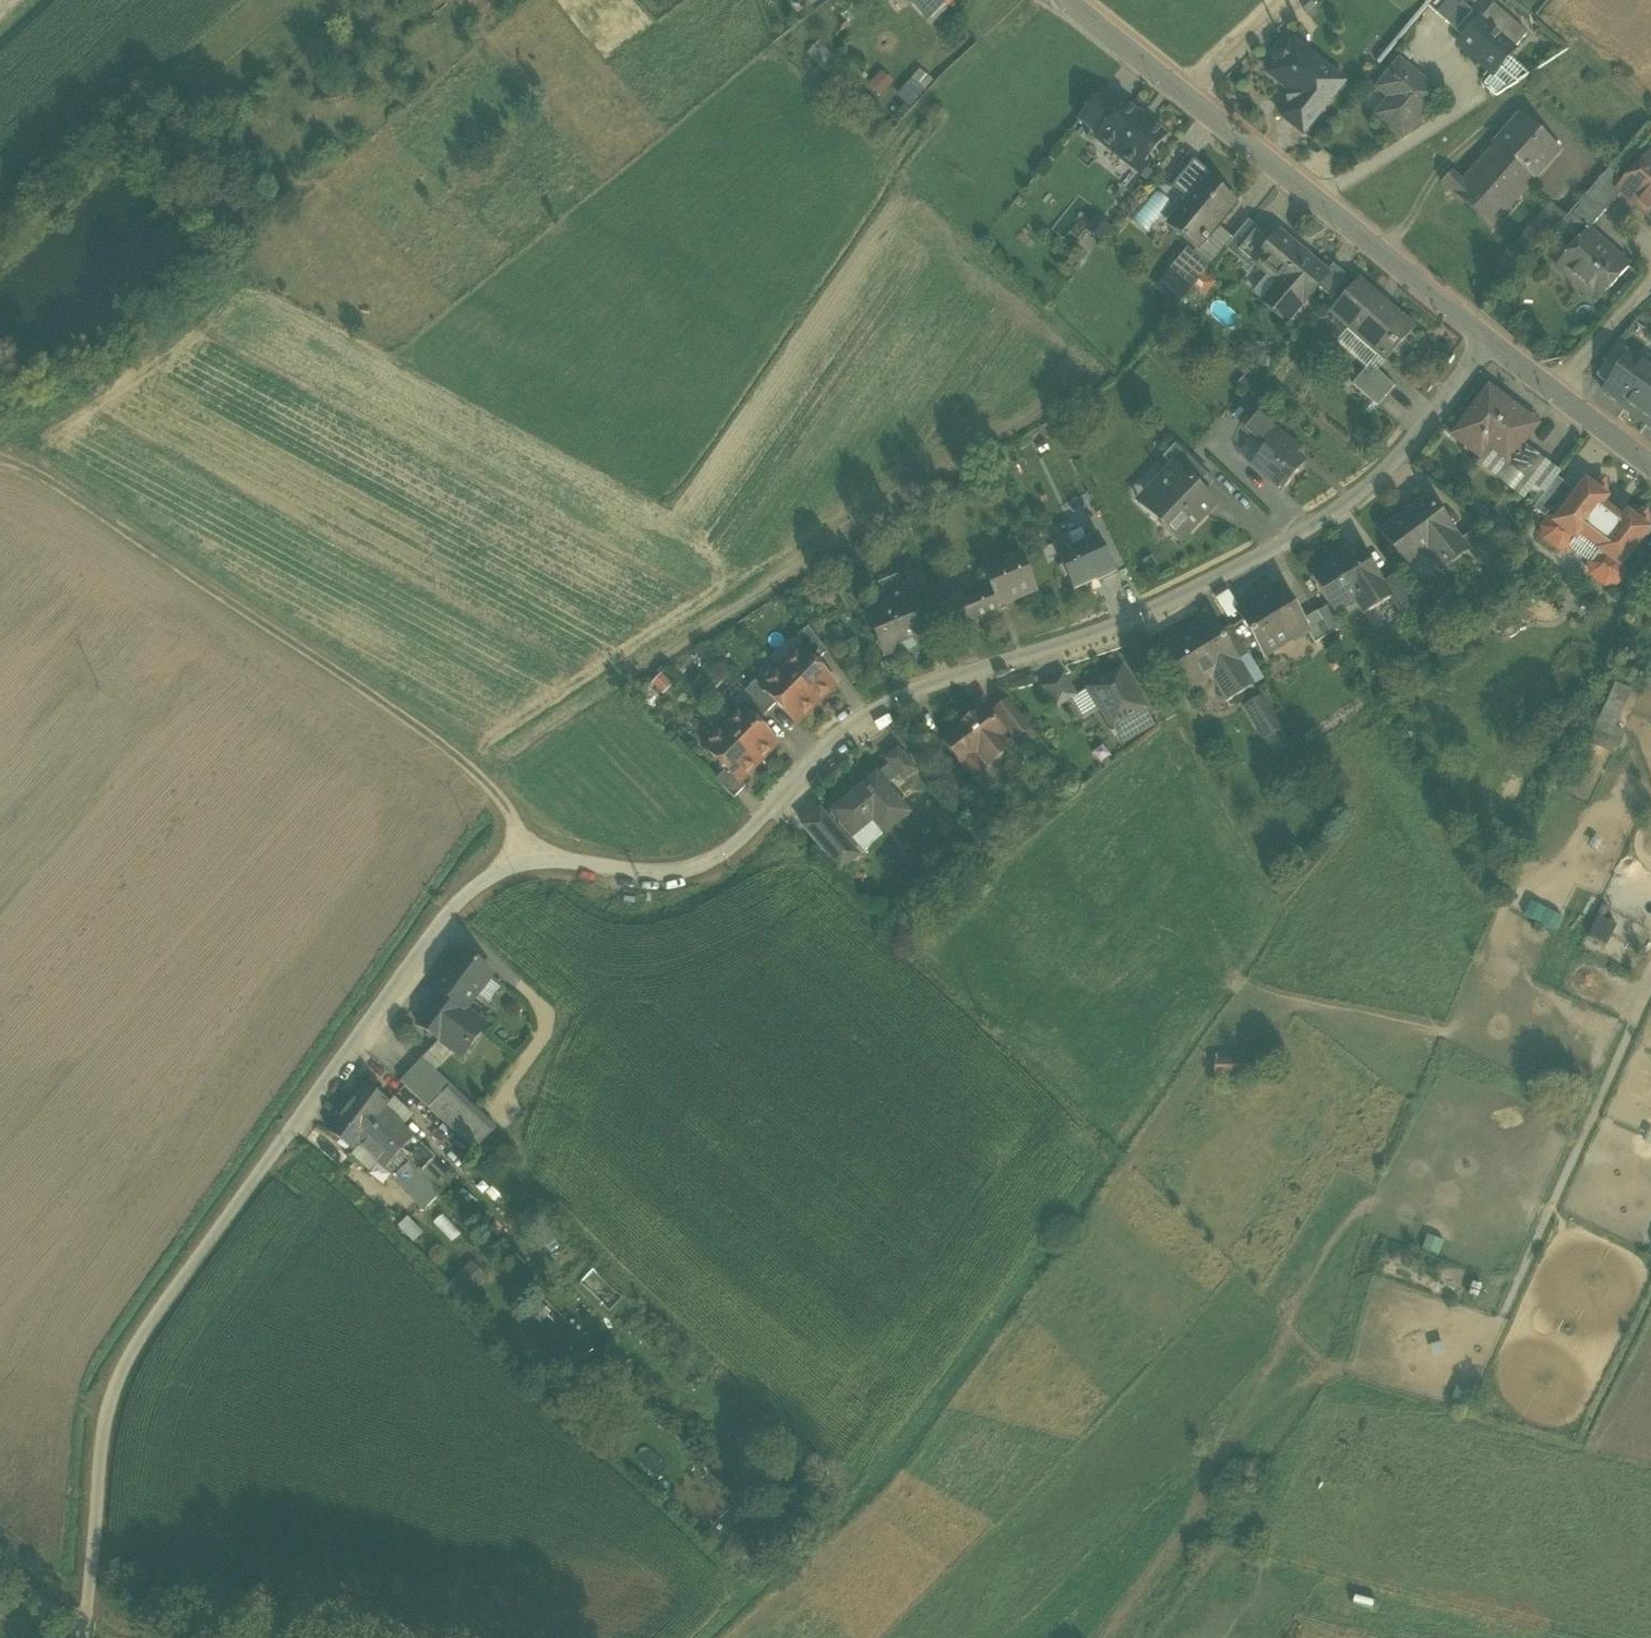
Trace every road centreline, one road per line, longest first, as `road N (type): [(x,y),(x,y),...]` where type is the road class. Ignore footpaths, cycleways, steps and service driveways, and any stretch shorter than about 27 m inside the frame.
road 1 (unclassified): [(1486,339),(1375,483),(1326,519),(1121,626),(859,711),(719,861),(655,877),(530,852),(489,856),(138,1340),(96,1415),(83,1637)]
road 2 (track): [(530,852),(506,805),(457,758),(124,533),(0,460)]
road 3 (residential): [(1486,339),(1066,0)]
road 4 (track): [(1502,1318),(1650,980)]
road 5 (residential): [(1554,392),(1650,286)]
road 6 (residential): [(1650,463),(1554,392)]

